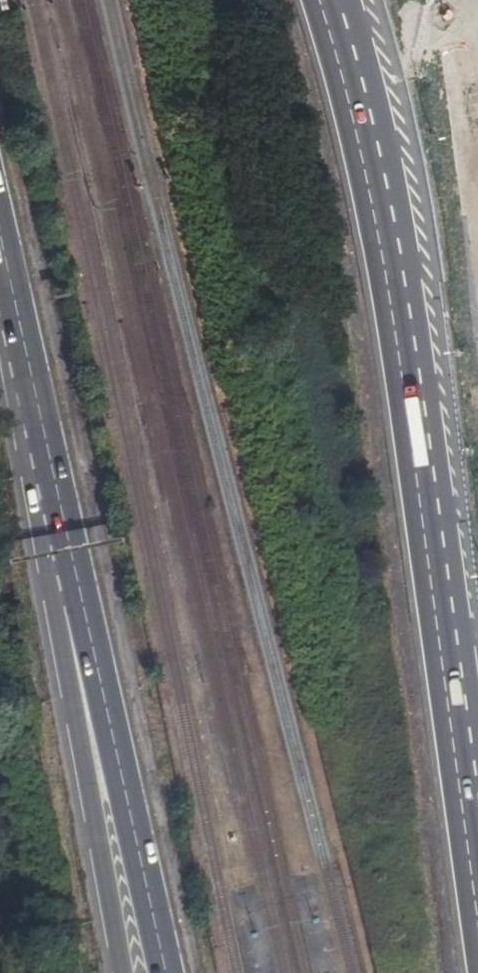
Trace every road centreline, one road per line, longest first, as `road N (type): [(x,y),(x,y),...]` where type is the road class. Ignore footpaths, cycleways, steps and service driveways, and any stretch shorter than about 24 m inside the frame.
road 1 (motorway): [(477,844),(402,308),(331,5)]
road 2 (motorway): [(24,337),(167,972)]
road 3 (motorway): [(24,337),(51,641),(113,972)]

